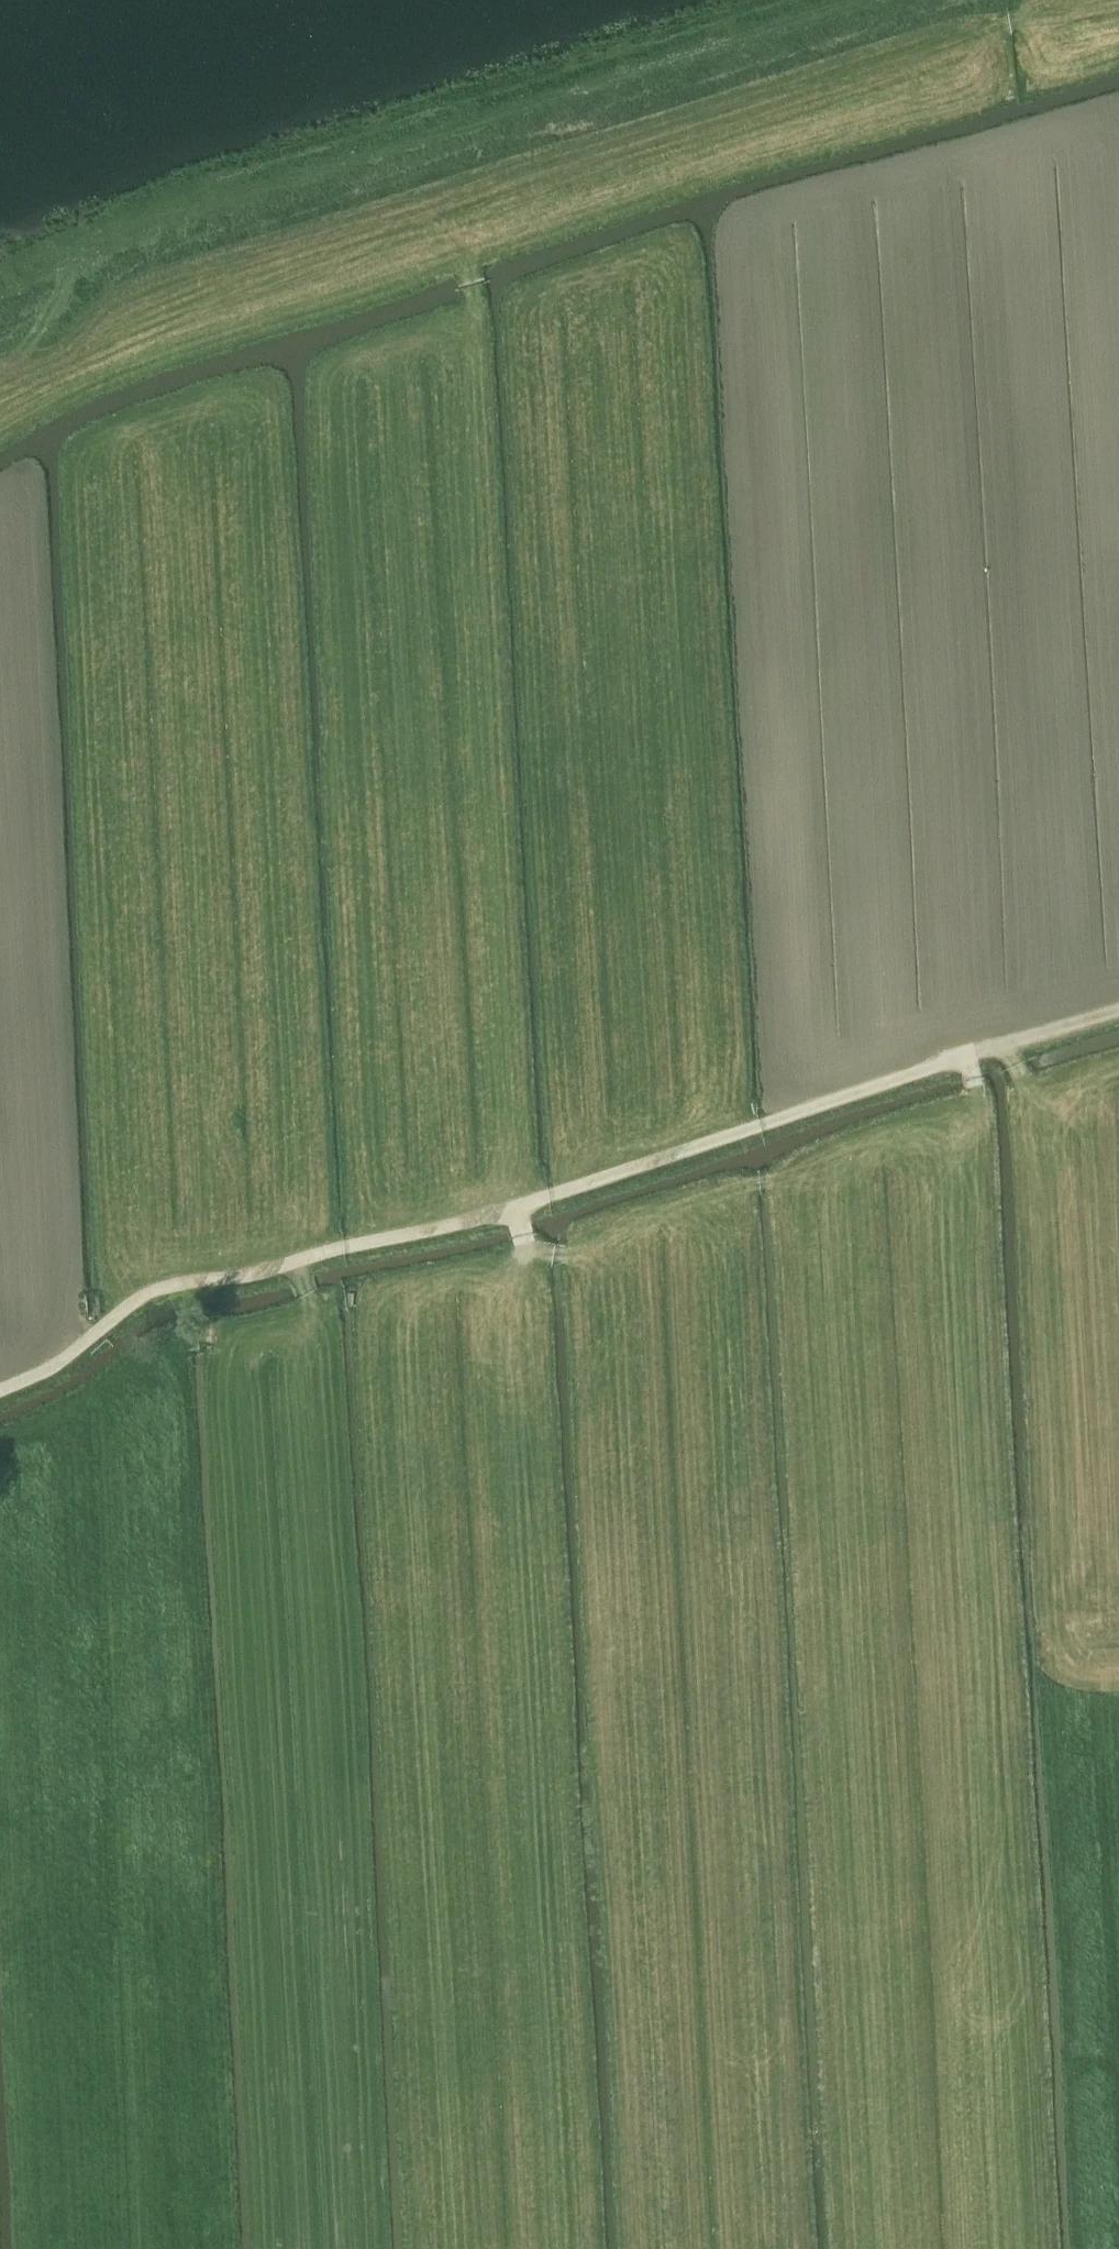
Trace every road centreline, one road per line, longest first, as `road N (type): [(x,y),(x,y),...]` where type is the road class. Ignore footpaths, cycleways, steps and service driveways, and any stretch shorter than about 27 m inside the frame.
road 1 (track): [(0,1388),(63,1360),(153,1293),(502,1219),(965,1058),(971,1092)]
road 2 (track): [(965,1058),(1118,1010)]

